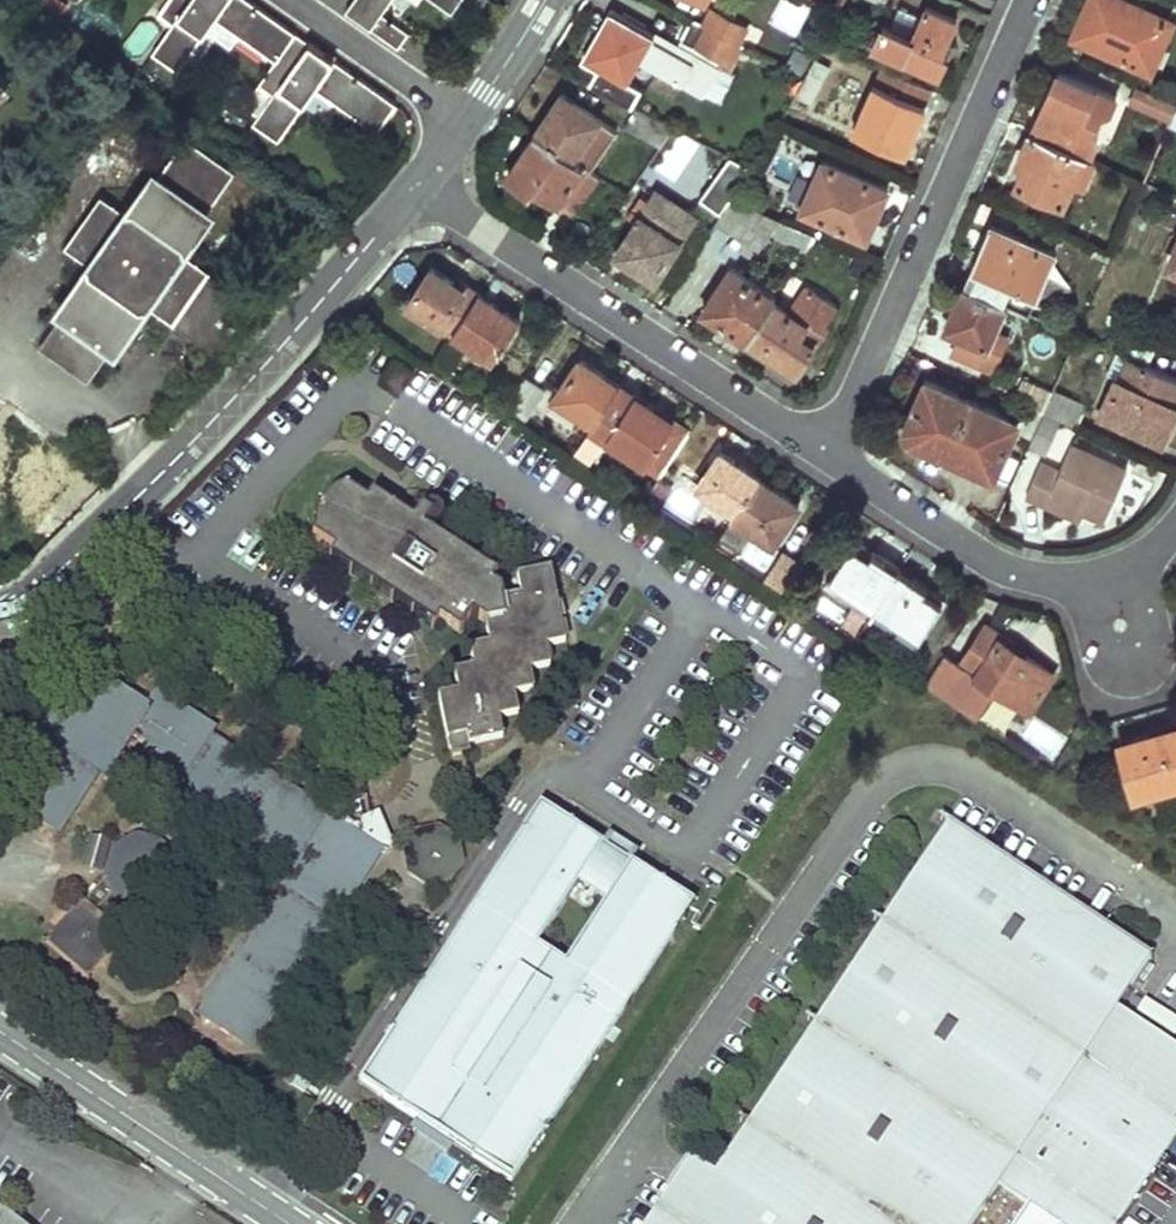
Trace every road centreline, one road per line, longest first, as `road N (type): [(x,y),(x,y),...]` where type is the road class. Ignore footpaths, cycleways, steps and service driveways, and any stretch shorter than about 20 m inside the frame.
road 1 (residential): [(418,184),(335,291),(128,506),(0,612)]
road 2 (residential): [(1030,0),(829,456)]
road 3 (residential): [(418,184),(829,456)]
road 4 (residential): [(829,456),(1014,574),(1104,576),(1154,554),(1175,532)]
road 5 (tertiary): [(292,1223),(0,1036)]
road 6 (residential): [(466,120),(290,0)]
road 7 (residential): [(544,0),(466,120)]

